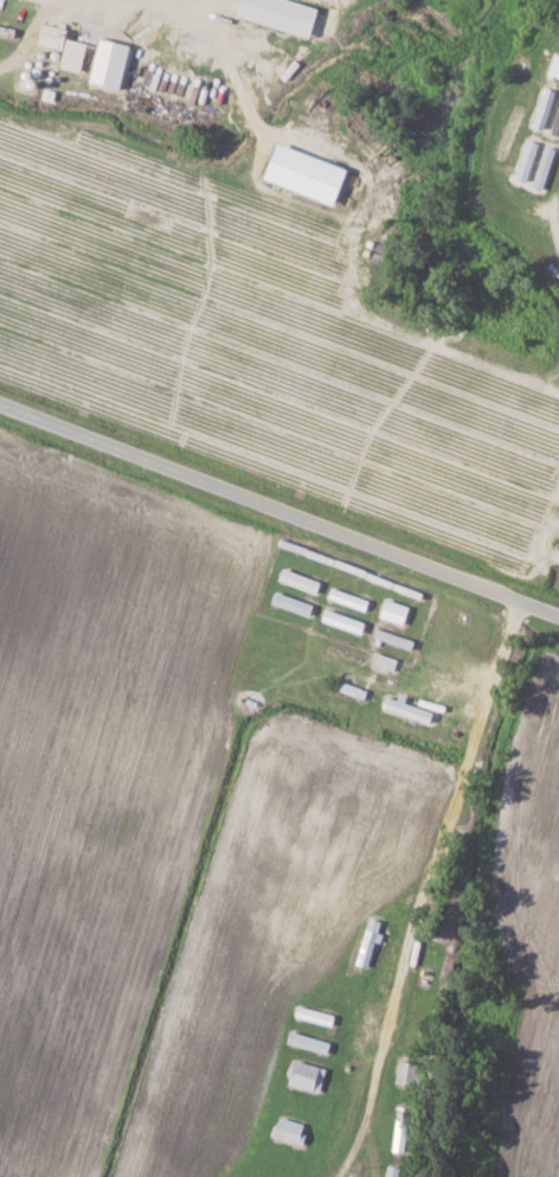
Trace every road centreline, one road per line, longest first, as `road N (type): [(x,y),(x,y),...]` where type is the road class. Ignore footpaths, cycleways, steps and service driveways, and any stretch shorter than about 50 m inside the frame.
road 1 (residential): [(558,610),(0,407)]

